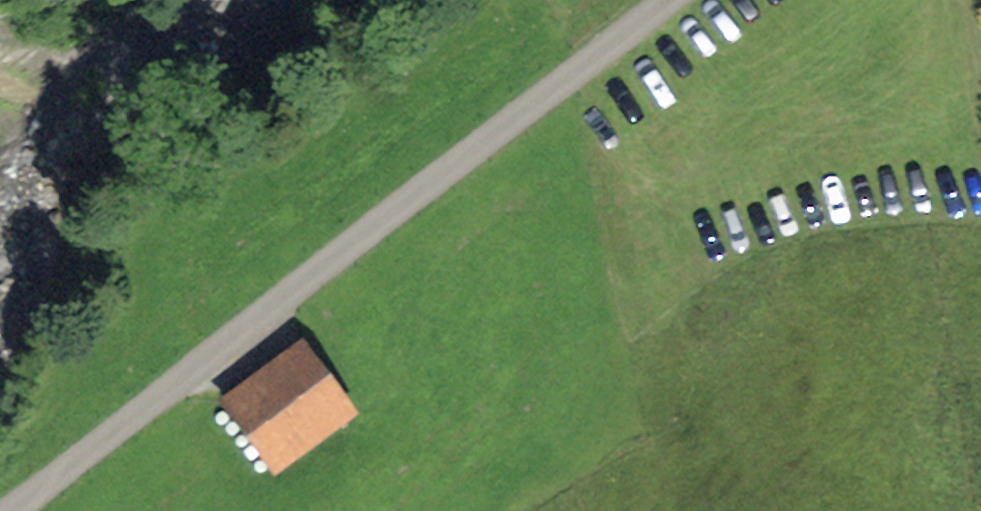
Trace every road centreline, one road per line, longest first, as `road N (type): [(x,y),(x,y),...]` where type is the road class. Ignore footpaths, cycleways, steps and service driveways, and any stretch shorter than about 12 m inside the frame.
road 1 (residential): [(243,318),(660,0)]
road 2 (track): [(0,510),(243,318)]

